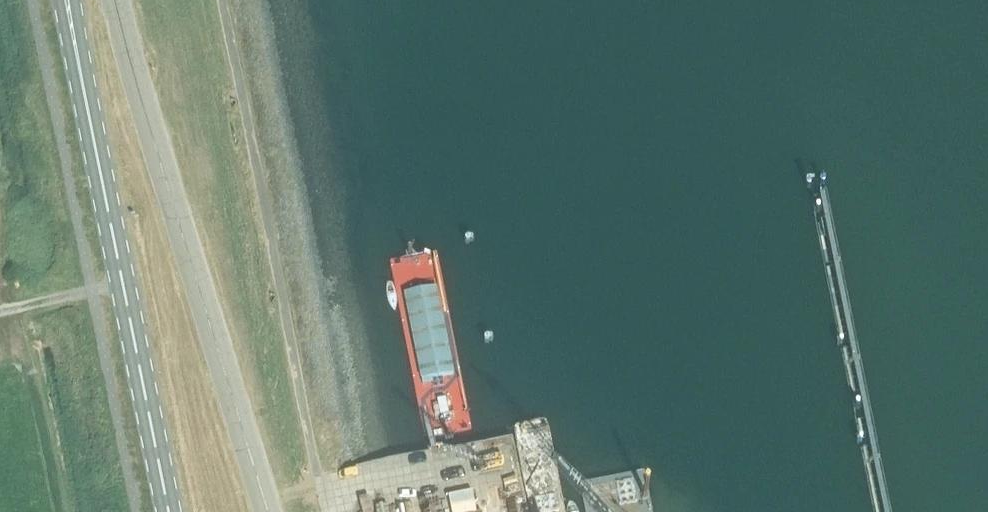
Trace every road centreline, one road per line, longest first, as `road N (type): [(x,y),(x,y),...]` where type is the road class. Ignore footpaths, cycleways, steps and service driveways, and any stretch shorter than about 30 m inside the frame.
road 1 (unclassified): [(268,511),(163,195),(113,0)]
road 2 (tertiary): [(172,511),(73,0)]

